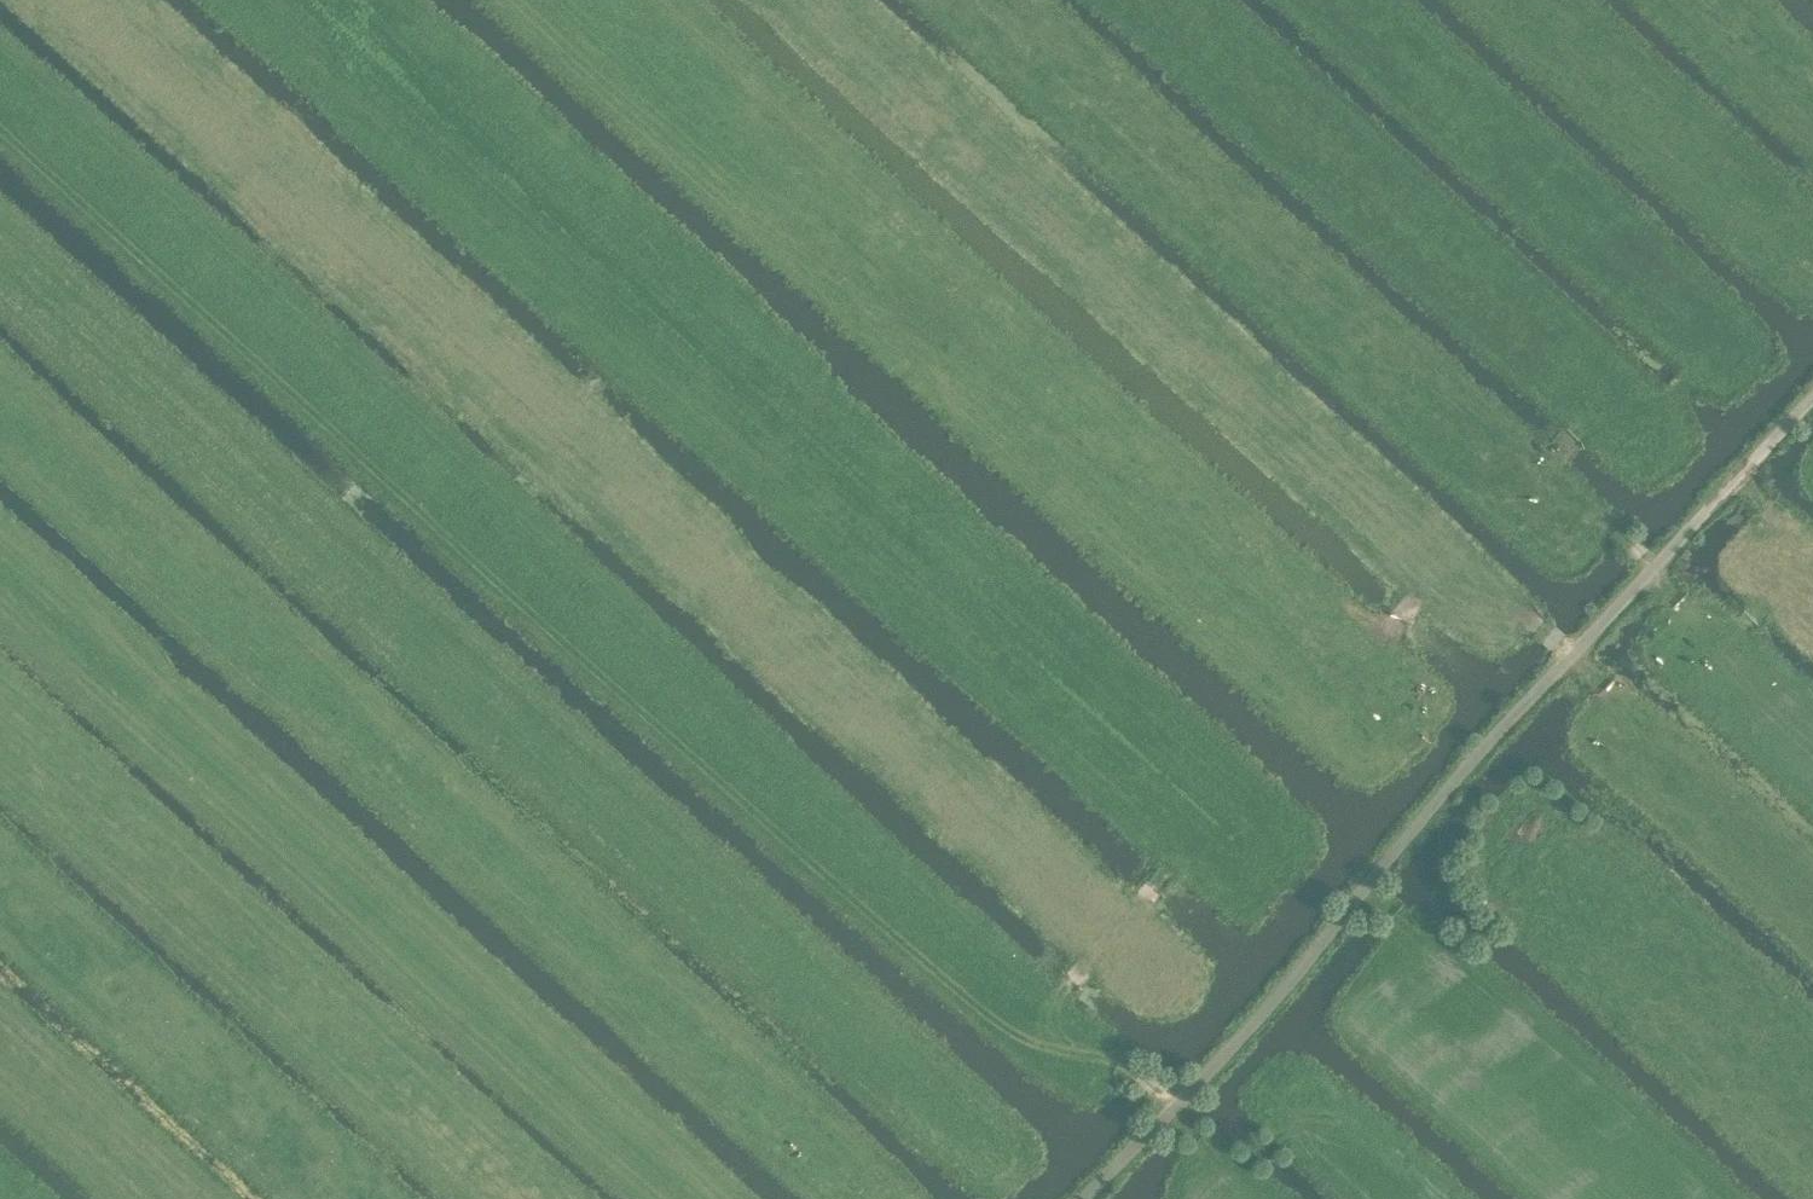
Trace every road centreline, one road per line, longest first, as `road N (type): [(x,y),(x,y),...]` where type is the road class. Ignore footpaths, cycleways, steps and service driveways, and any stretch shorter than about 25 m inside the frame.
road 1 (unclassified): [(1082,1198),(1257,1019),(1432,806),(1812,394)]

